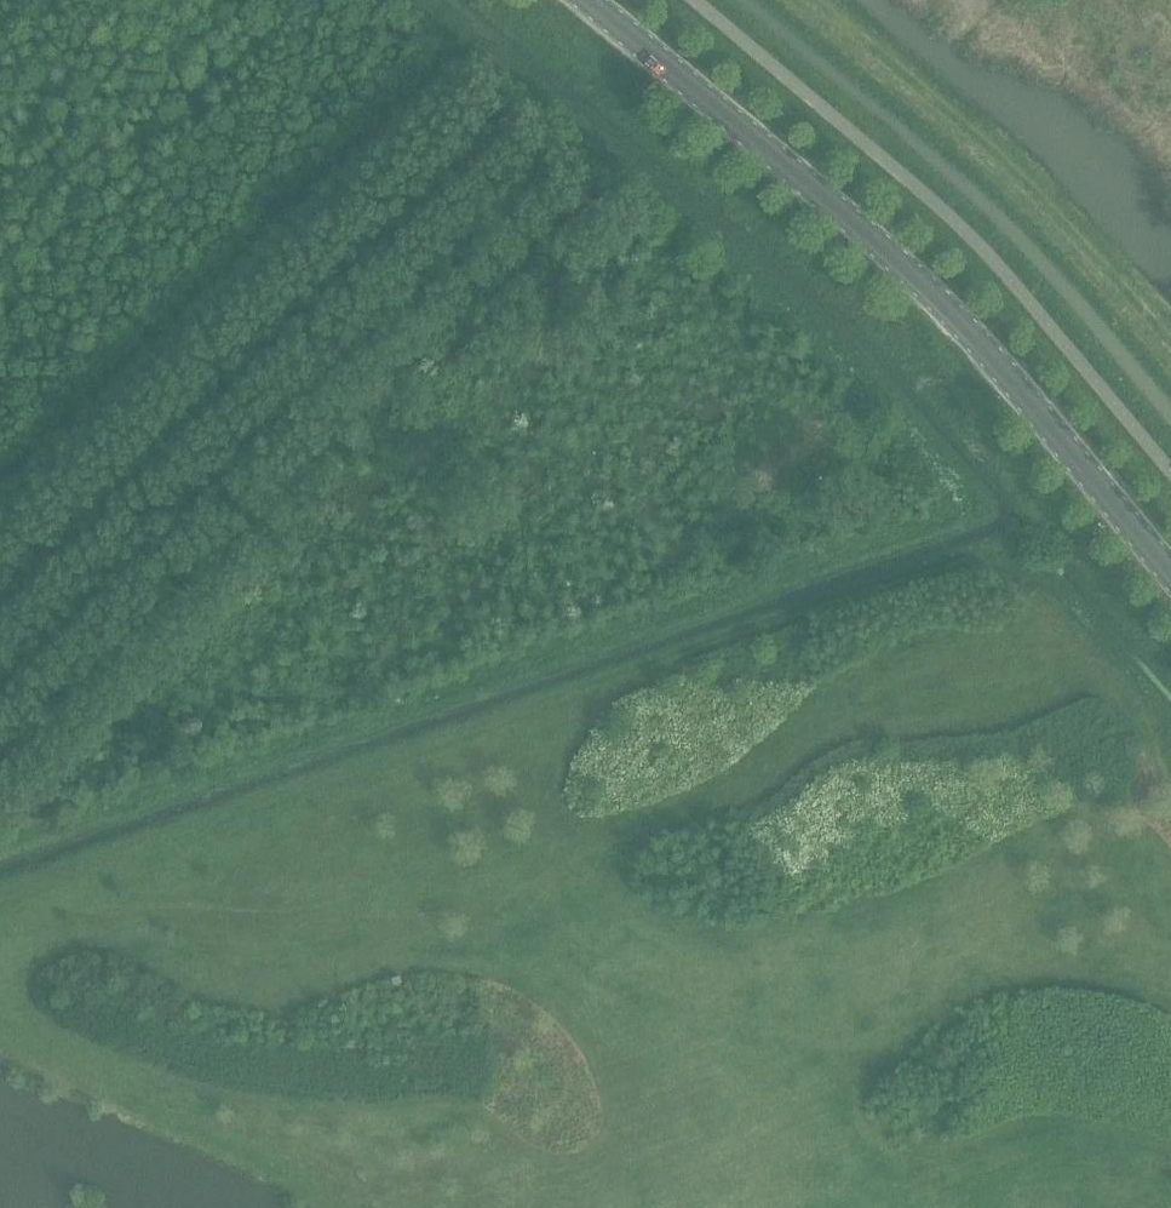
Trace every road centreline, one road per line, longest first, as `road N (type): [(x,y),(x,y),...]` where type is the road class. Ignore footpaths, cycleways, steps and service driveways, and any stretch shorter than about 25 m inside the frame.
road 1 (secondary): [(1170,572),(988,351),(587,0)]

